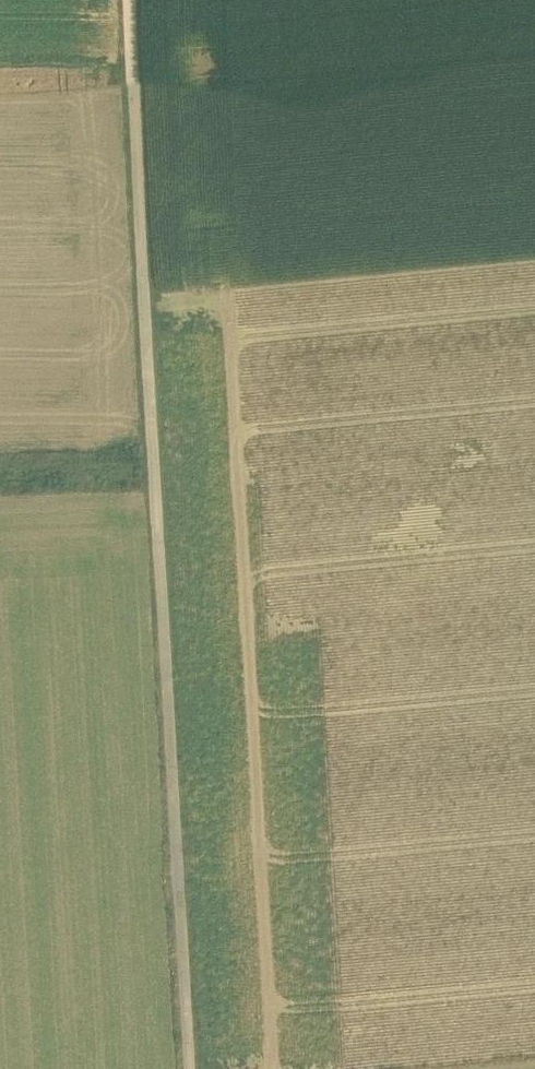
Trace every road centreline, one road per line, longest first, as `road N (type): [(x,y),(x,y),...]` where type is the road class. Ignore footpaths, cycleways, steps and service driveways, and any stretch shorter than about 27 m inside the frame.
road 1 (track): [(192,1068),(137,0)]

